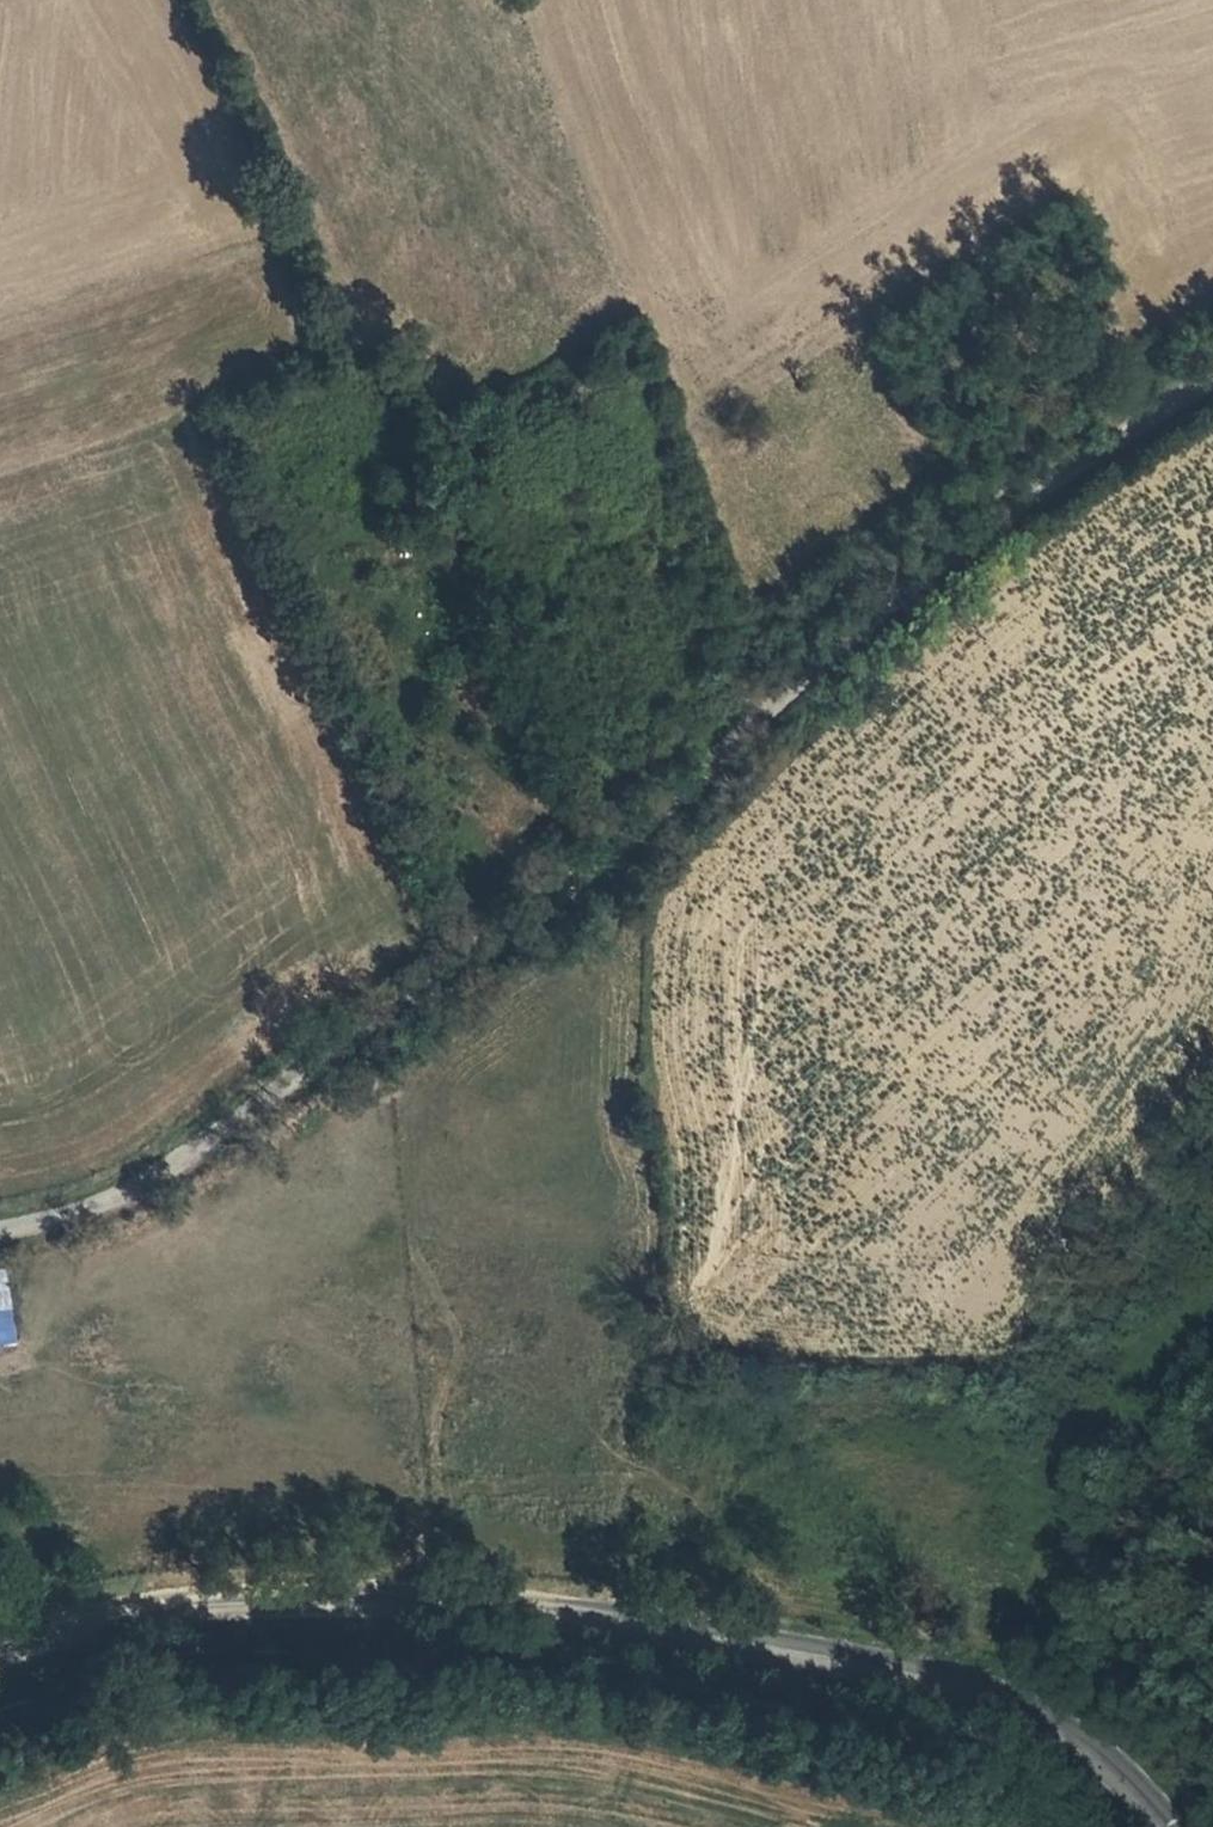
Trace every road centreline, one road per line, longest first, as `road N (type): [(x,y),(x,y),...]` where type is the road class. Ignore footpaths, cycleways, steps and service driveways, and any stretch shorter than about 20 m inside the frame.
road 1 (track): [(1212,377),(1043,495),(770,717),(602,867),(475,959),(282,1093),(140,1178),(0,1222)]
road 2 (tertiary): [(0,1653),(97,1620),(269,1599),(543,1613),(956,1686),(1114,1754),(1168,1826)]
road 3 (track): [(15,1826),(122,1726)]

